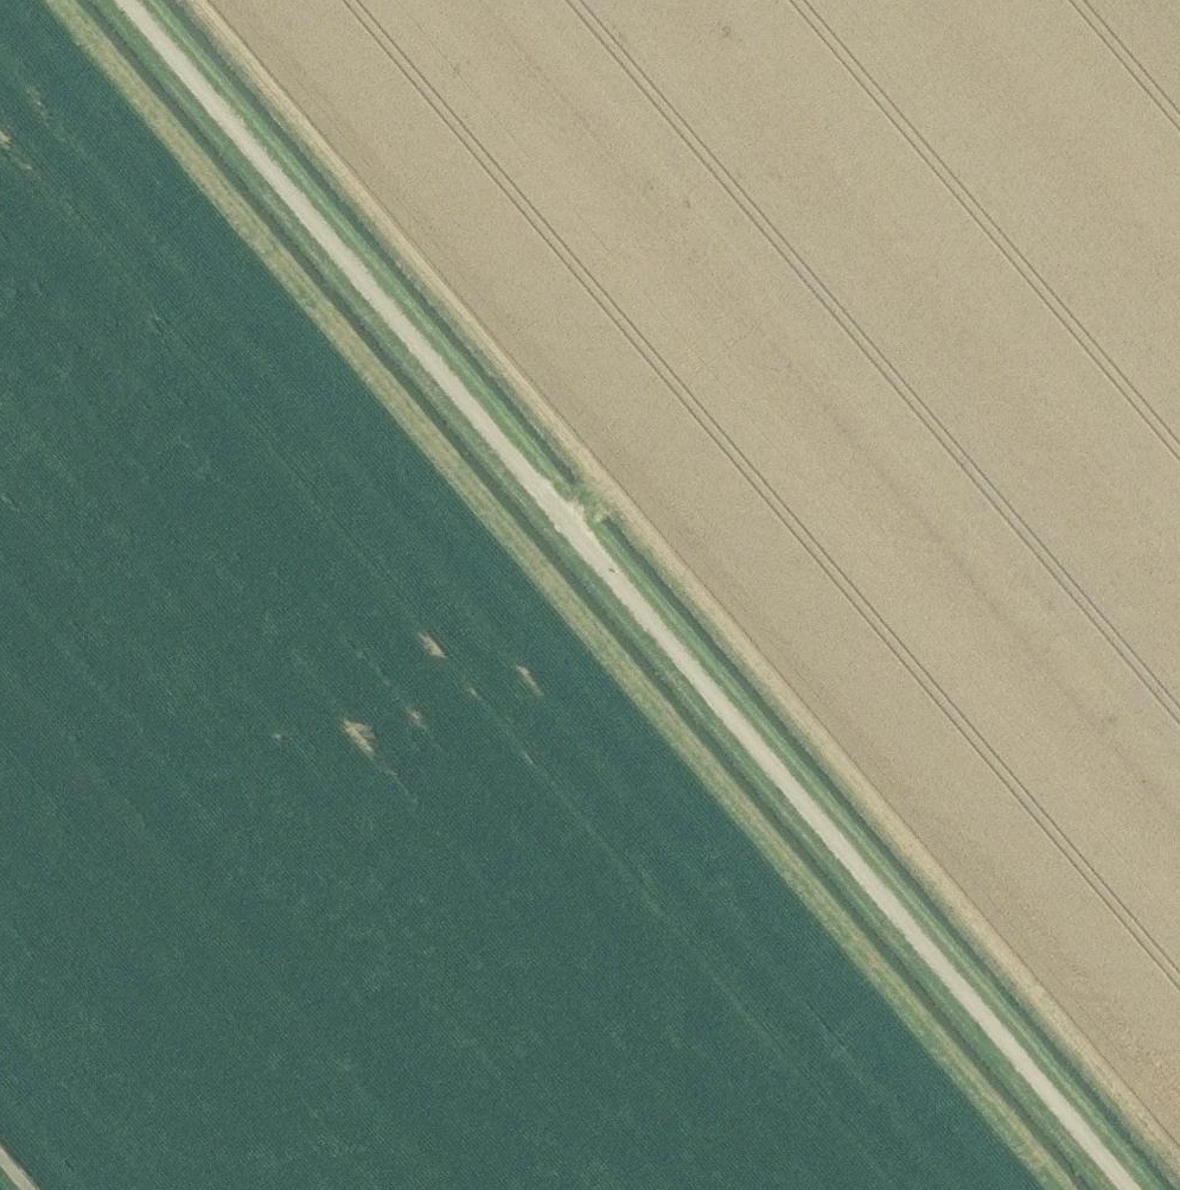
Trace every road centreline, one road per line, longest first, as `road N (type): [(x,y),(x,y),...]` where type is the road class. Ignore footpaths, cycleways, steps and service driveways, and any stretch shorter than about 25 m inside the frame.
road 1 (unclassified): [(1114,1189),(107,0)]

